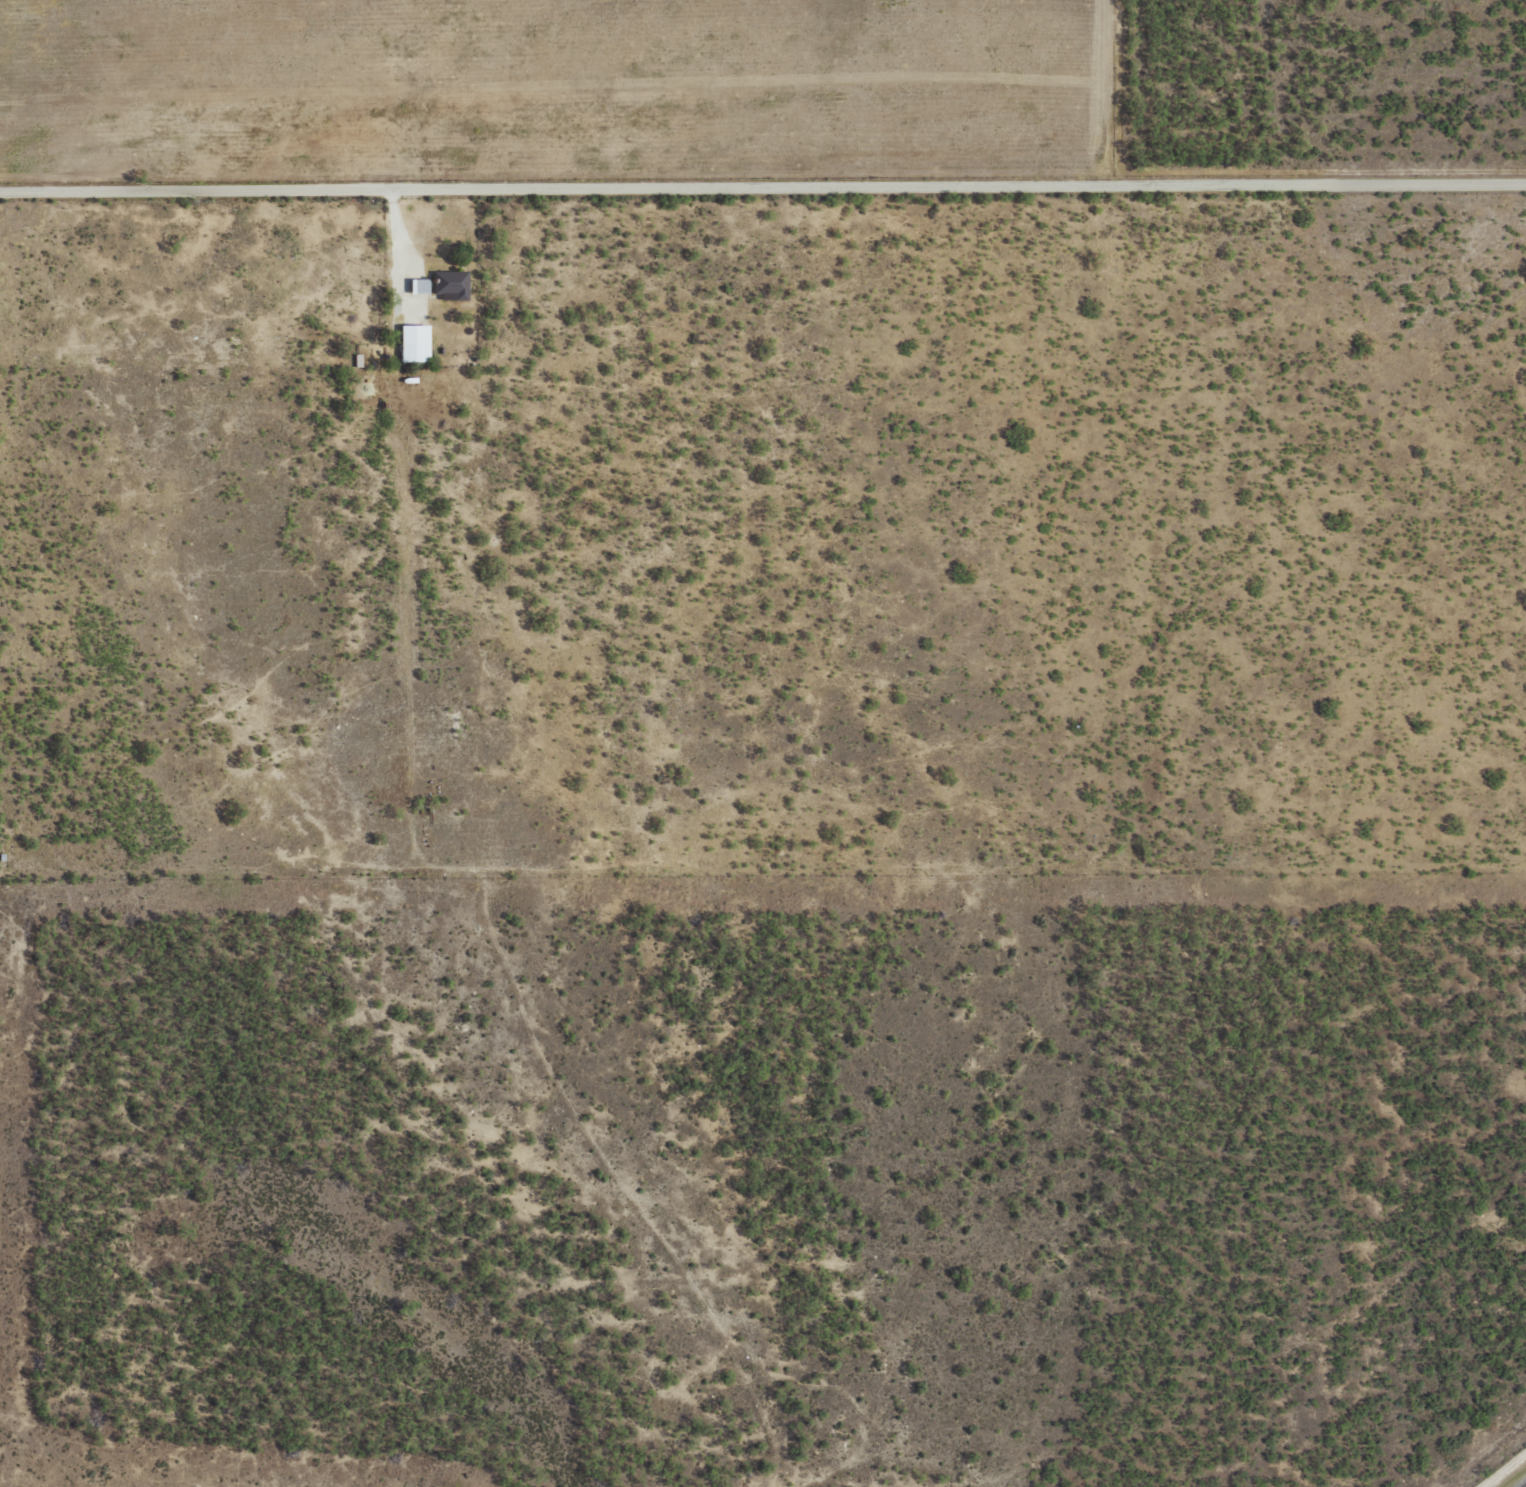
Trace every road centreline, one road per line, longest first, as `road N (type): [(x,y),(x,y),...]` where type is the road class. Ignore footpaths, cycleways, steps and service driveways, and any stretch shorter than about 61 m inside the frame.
road 1 (residential): [(1525,149),(0,149)]
road 2 (residential): [(2,149),(0,298)]

